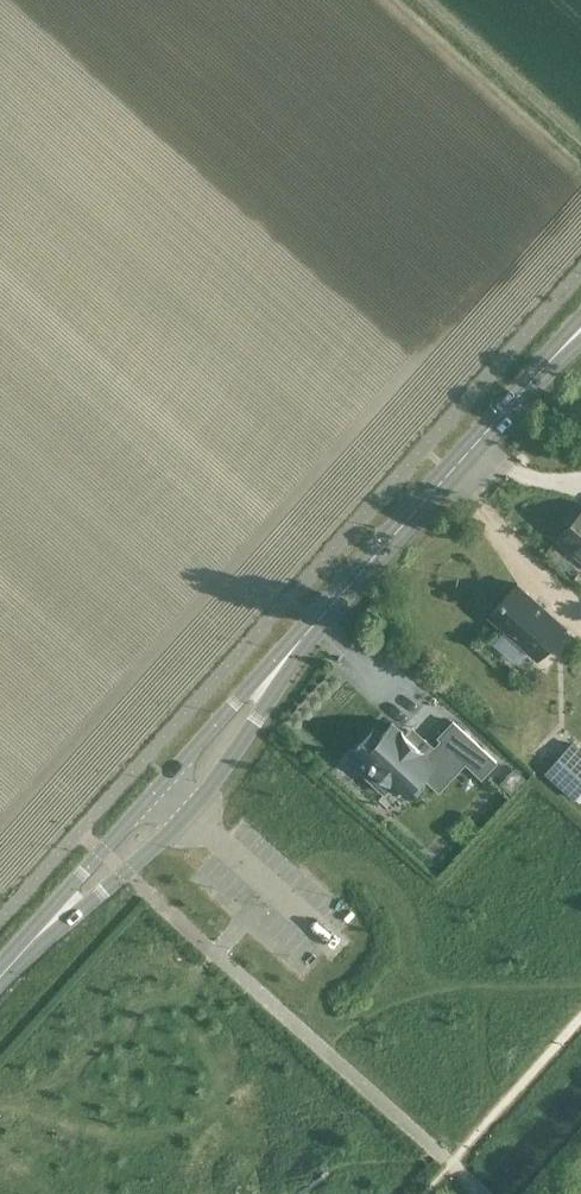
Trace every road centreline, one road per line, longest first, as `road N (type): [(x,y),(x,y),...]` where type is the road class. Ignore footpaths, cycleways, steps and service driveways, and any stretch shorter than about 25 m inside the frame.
road 1 (tertiary): [(0,977),(115,860),(305,634),(580,331)]

